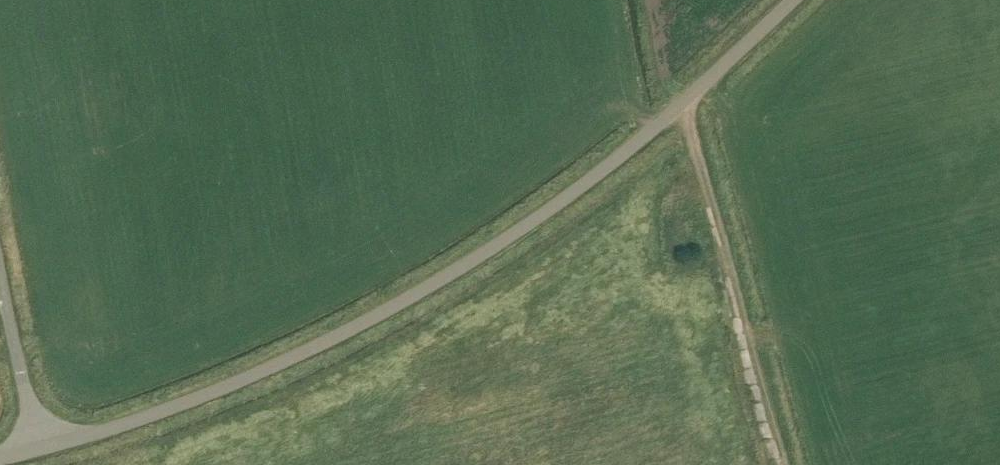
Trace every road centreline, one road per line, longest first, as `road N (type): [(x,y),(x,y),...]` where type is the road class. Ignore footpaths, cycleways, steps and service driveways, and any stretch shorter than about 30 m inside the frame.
road 1 (unclassified): [(36,444),(206,394),(463,270),(618,157),(792,0)]
road 2 (track): [(685,99),(785,464)]
road 3 (unclassified): [(36,444),(0,277)]

